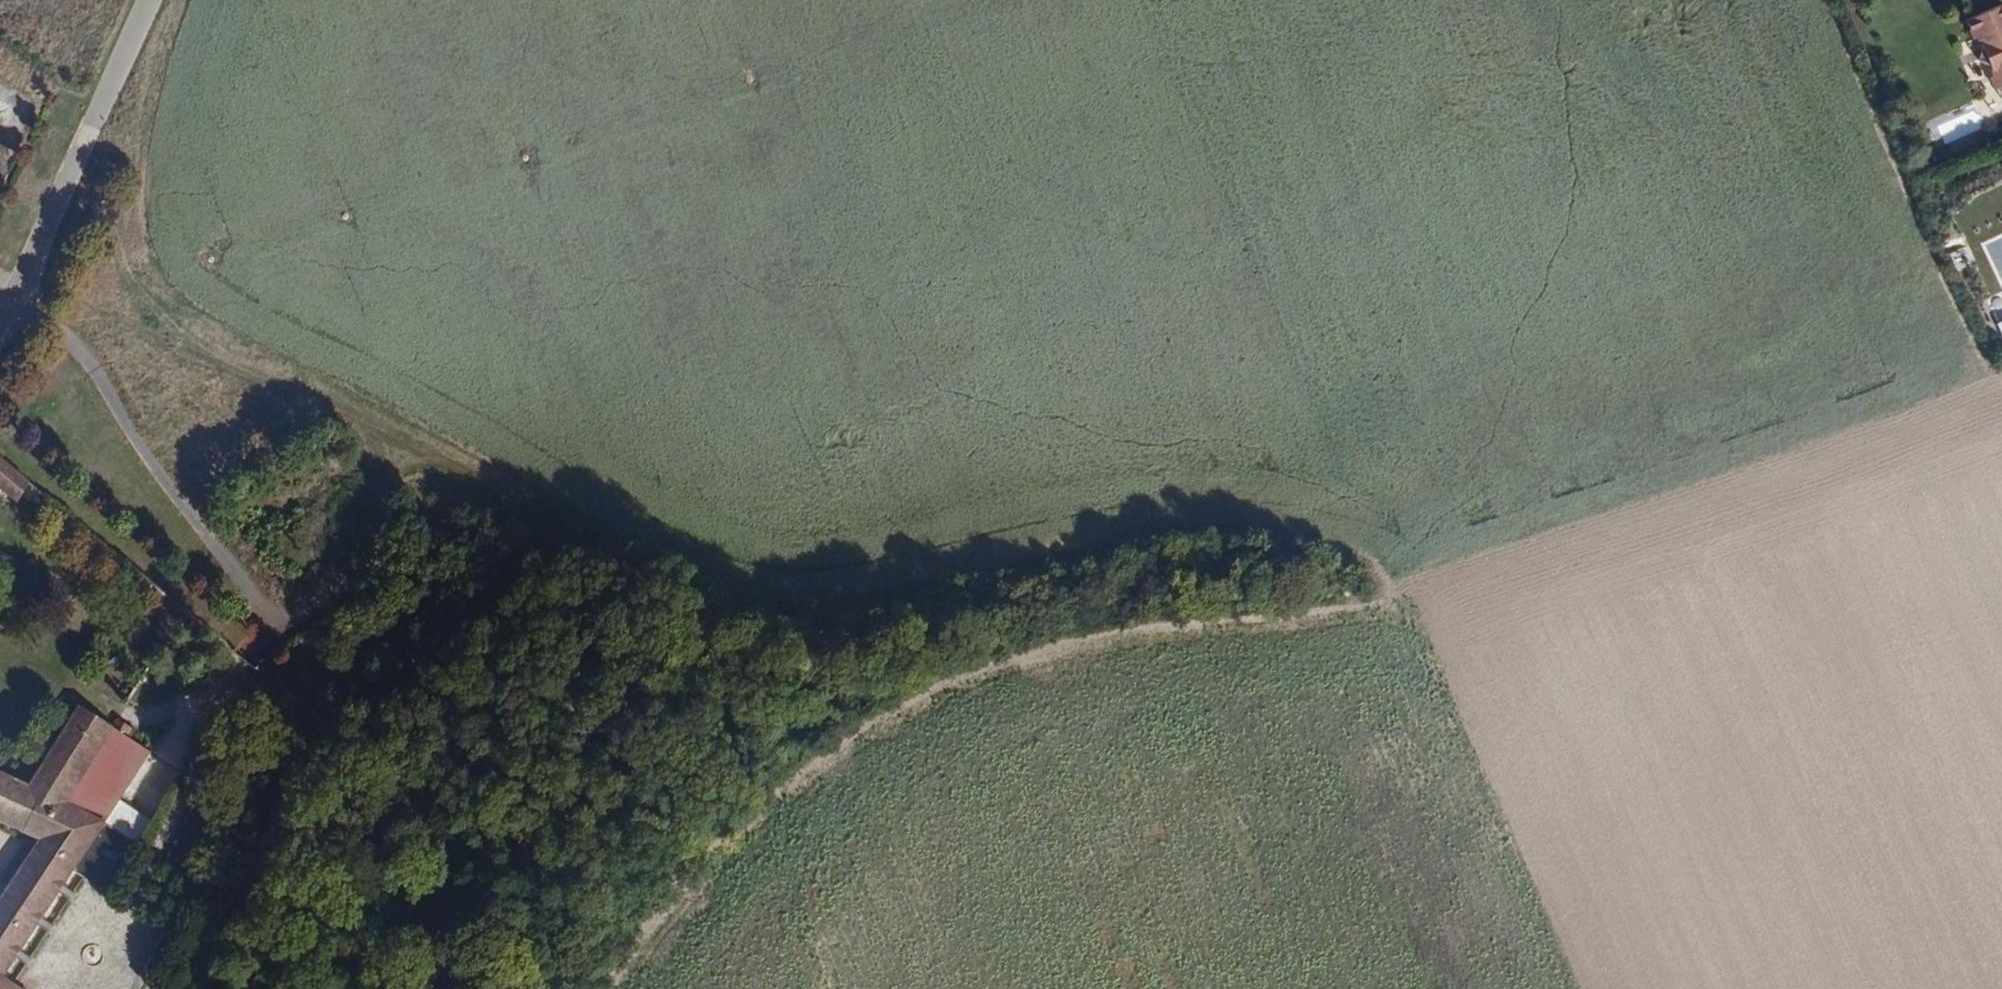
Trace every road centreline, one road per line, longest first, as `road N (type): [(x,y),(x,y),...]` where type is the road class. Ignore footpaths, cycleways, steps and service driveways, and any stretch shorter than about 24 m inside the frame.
road 1 (residential): [(0,328),(151,0)]

